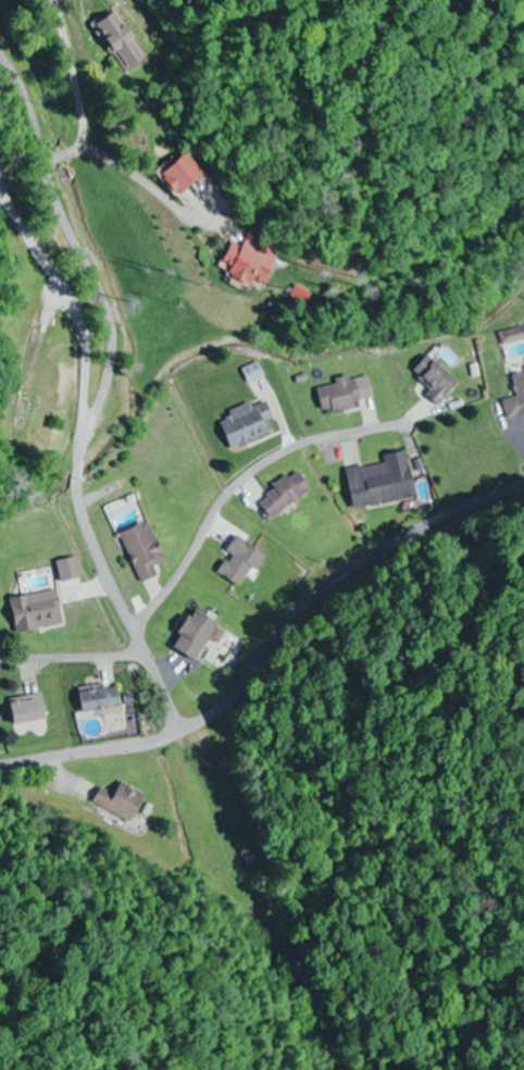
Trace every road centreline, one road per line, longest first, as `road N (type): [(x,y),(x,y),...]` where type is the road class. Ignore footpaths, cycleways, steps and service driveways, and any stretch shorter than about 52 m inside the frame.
road 1 (residential): [(157,686),(97,567),(77,503),(80,460),(113,361),(111,321),(52,213),(34,137),(0,61)]
road 2 (residential): [(0,766),(140,743),(205,716),(326,584),(433,520),(523,484)]
road 3 (residential): [(175,732),(157,686),(139,674),(115,667),(0,669)]

